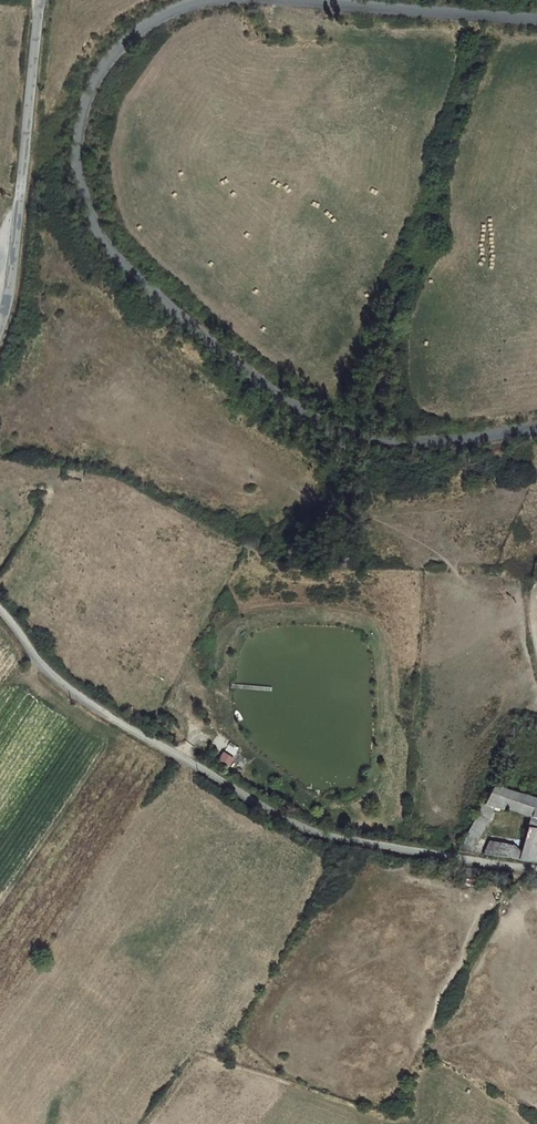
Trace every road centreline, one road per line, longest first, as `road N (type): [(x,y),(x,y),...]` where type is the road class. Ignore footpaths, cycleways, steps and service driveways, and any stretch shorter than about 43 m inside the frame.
road 1 (residential): [(0,610),(51,676),(80,698),(334,839),(536,868)]
road 2 (unclassified): [(0,323),(12,288),(42,0)]

